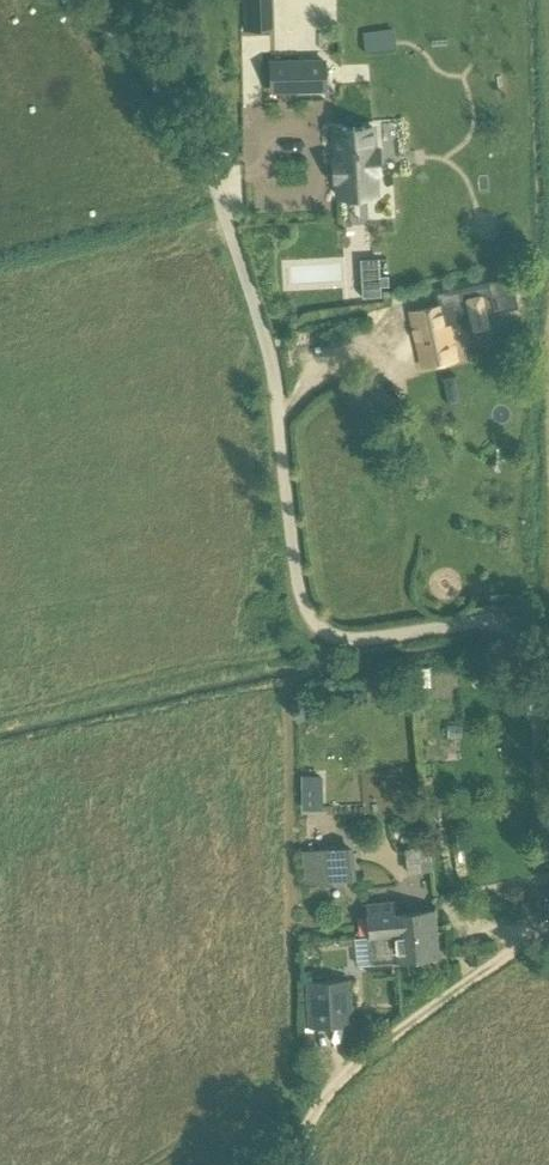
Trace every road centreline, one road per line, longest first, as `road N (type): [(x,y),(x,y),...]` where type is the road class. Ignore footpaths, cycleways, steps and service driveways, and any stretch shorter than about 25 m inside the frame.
road 1 (track): [(222,210),(260,319),(301,583),(316,626),(329,637),(358,641),(501,623),(521,648),(535,694),(548,840)]
road 2 (track): [(280,1164),(338,1080),(548,928)]

